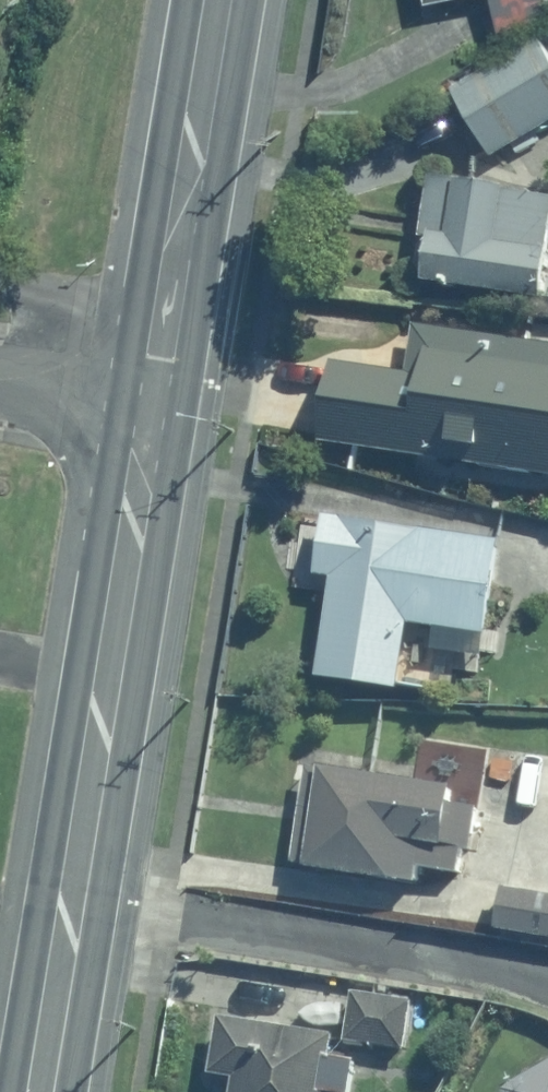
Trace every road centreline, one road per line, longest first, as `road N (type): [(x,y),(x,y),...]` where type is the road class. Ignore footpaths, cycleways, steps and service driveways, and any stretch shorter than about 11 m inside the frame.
road 1 (secondary): [(71,905),(152,405)]
road 2 (residential): [(71,905),(547,986)]
road 3 (secondary): [(152,405),(221,0)]
road 4 (secondary): [(41,1091),(71,905)]
road 5 (residential): [(0,381),(152,405)]

